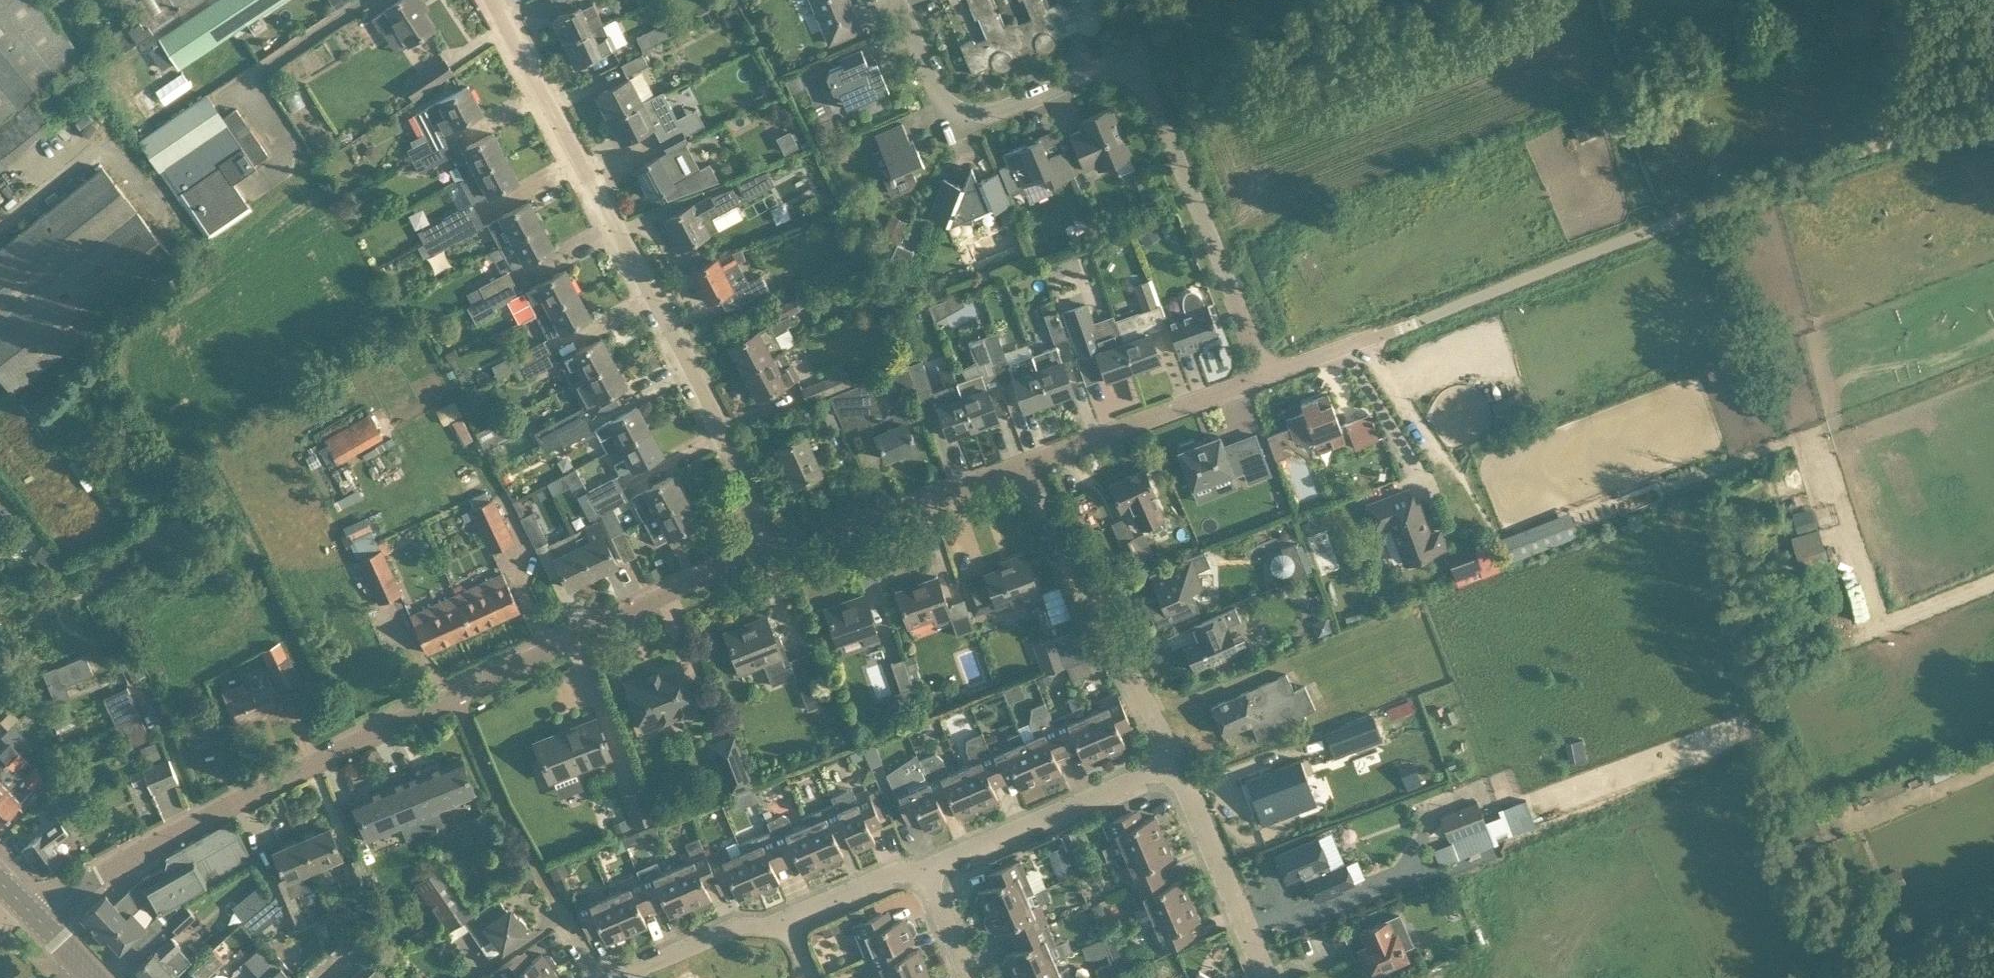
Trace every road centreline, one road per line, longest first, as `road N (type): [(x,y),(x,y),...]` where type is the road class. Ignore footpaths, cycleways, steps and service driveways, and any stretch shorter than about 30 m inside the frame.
road 1 (unclassified): [(40,923),(111,864),(292,765),(753,558)]
road 2 (unclassified): [(1269,370),(1861,143),(1877,132),(1898,82),(1907,0)]
road 3 (unclassified): [(1269,370),(1140,68),(1118,59),(979,99),(949,90),(924,64),(896,0)]
road 4 (unclassified): [(753,558),(736,469),(491,0)]
road 5 (unclassified): [(1165,757),(1028,460)]
road 6 (unclassified): [(753,558),(1028,460)]
road 7 (unclassified): [(926,865),(1165,757)]
road 8 (unclassified): [(1028,460),(1269,370)]
road 9 (unclassified): [(1263,977),(1165,757)]
road 10 (residential): [(613,977),(776,919)]
road 11 (unclassified): [(776,919),(926,865)]
road 12 (unclassified): [(970,977),(926,865)]

